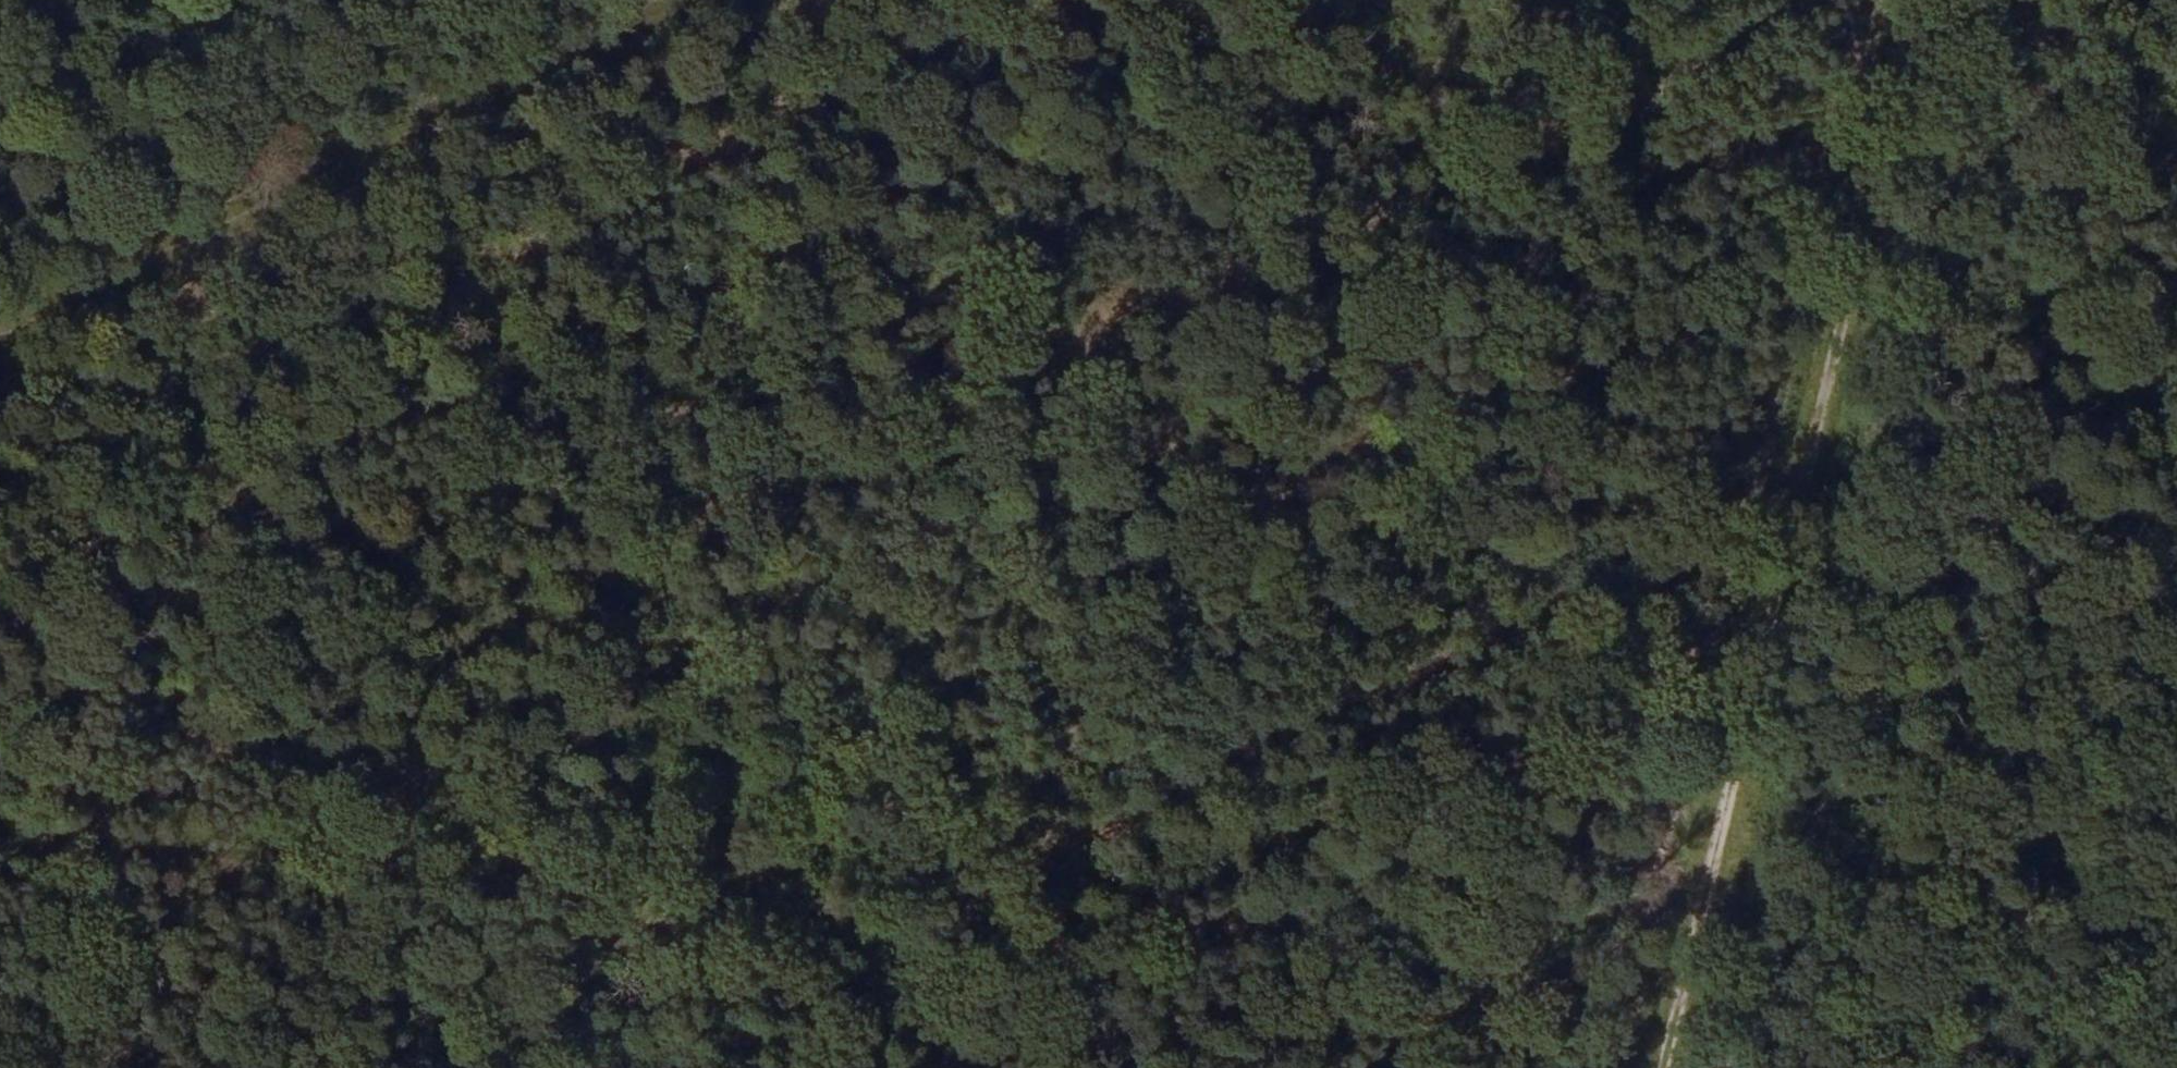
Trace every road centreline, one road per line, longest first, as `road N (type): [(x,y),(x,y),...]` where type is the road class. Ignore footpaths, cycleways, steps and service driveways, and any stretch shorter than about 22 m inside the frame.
road 1 (track): [(1656,1067),(1917,0)]
road 2 (track): [(0,354),(745,0)]

